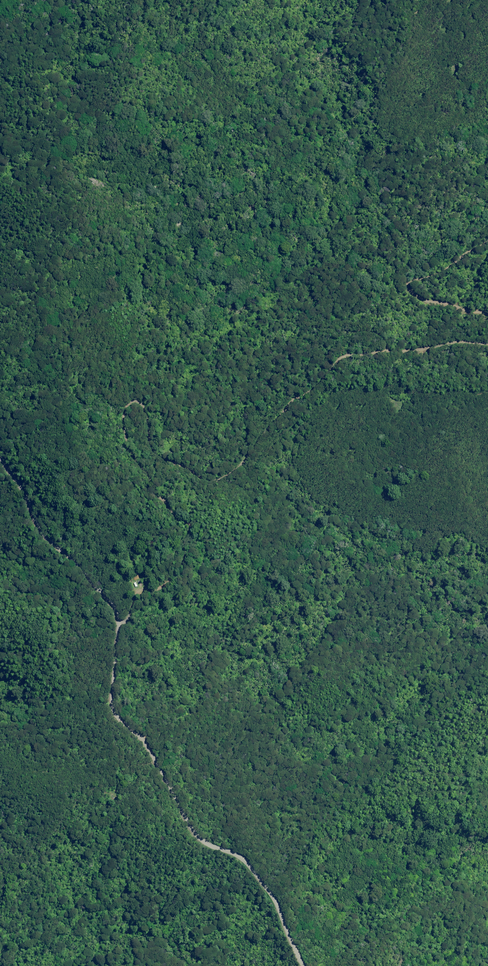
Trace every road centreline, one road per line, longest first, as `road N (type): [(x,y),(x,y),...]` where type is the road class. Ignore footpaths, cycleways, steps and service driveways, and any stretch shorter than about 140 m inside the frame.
road 1 (track): [(118,617),(143,580),(183,549),(115,460),(129,421),(147,419),(193,477),(227,489),(250,477),(257,420),(289,384),(335,361),(472,349),(487,339)]
road 2 (unclassified): [(0,456),(38,530),(72,553),(118,617),(111,705),(145,744),(202,844),(245,863),(301,965)]
road 3 (track): [(487,317),(420,318),(401,295),(487,231)]

